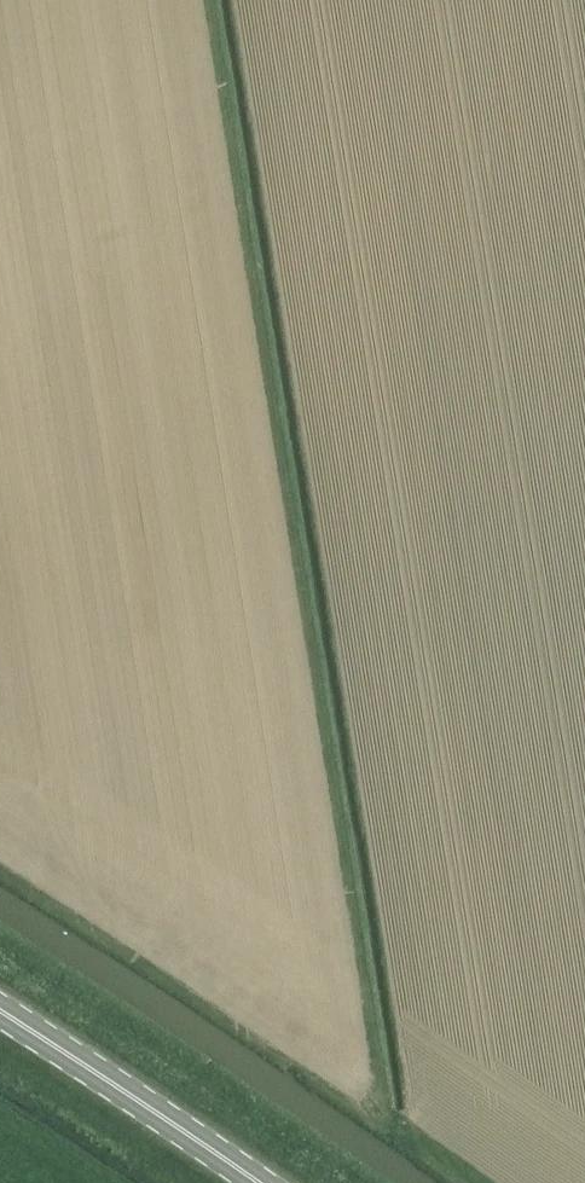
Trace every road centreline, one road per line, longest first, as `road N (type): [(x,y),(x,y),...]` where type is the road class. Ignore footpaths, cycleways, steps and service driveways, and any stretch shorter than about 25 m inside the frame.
road 1 (primary): [(257,1182),(0,1011)]

